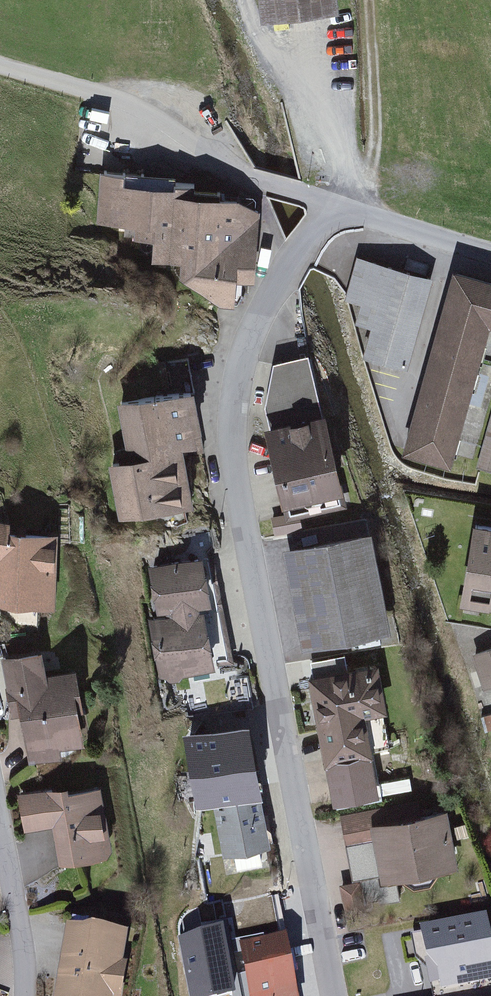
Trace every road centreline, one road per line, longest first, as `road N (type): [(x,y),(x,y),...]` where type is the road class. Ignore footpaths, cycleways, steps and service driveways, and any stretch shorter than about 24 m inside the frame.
road 1 (residential): [(335,211),(295,260),(249,350),(240,459),(338,995)]
road 2 (unclassified): [(335,211),(275,191),(142,108),(0,67)]
road 3 (residential): [(24,995),(0,826)]
road 4 (residential): [(490,256),(335,211)]

